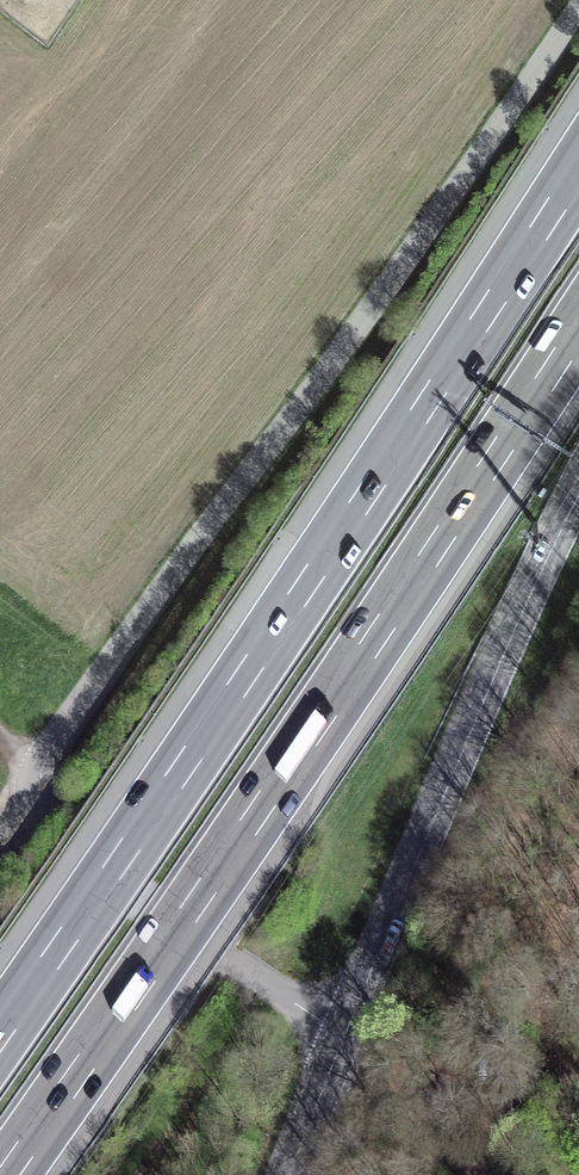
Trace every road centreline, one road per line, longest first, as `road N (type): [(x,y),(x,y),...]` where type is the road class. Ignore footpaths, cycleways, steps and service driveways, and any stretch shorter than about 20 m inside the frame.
road 1 (unclassified): [(578,5),(317,385),(59,735),(42,774),(40,801),(56,838),(344,1035)]
road 2 (motorway): [(578,172),(0,1035)]
road 3 (motorway): [(8,1174),(578,332)]
road 4 (tertiary): [(578,494),(344,1035)]
road 5 (track): [(578,1097),(513,1099),(414,1125),(365,1111),(344,1035)]
road 6 (tertiary): [(344,1035),(289,1174)]

